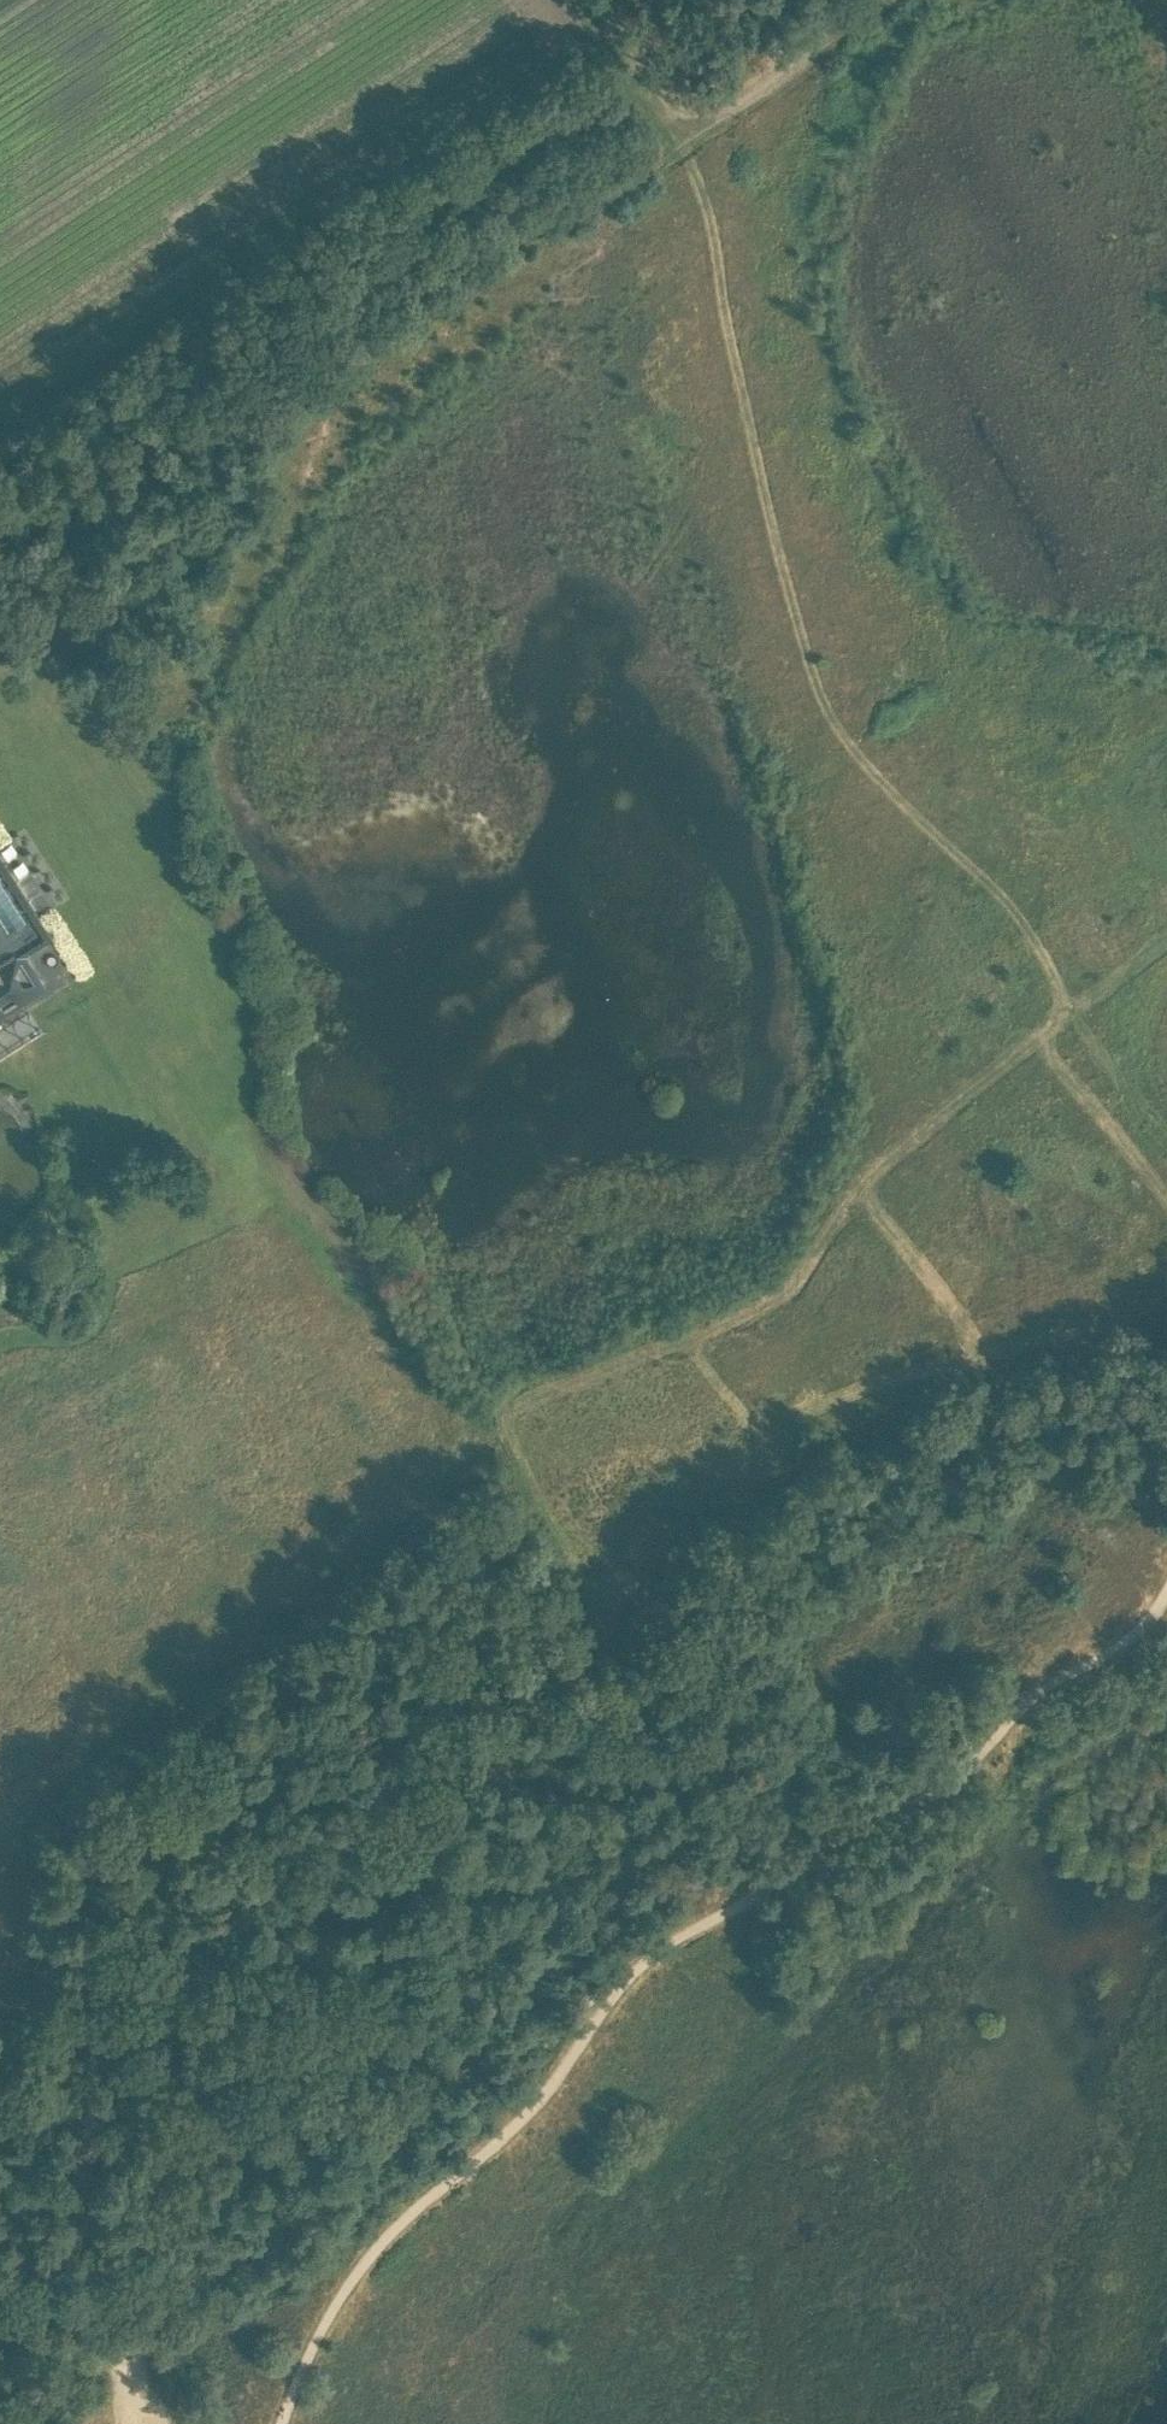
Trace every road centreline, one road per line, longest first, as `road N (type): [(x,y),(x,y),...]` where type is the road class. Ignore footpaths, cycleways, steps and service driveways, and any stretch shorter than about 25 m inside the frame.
road 1 (track): [(0,505),(152,394),(610,168),(680,143)]
road 2 (track): [(1166,1313),(1131,1337),(958,1387),(857,1440)]
road 3 (track): [(680,143),(791,74),(874,0)]
road 4 (track): [(680,143),(585,0)]

